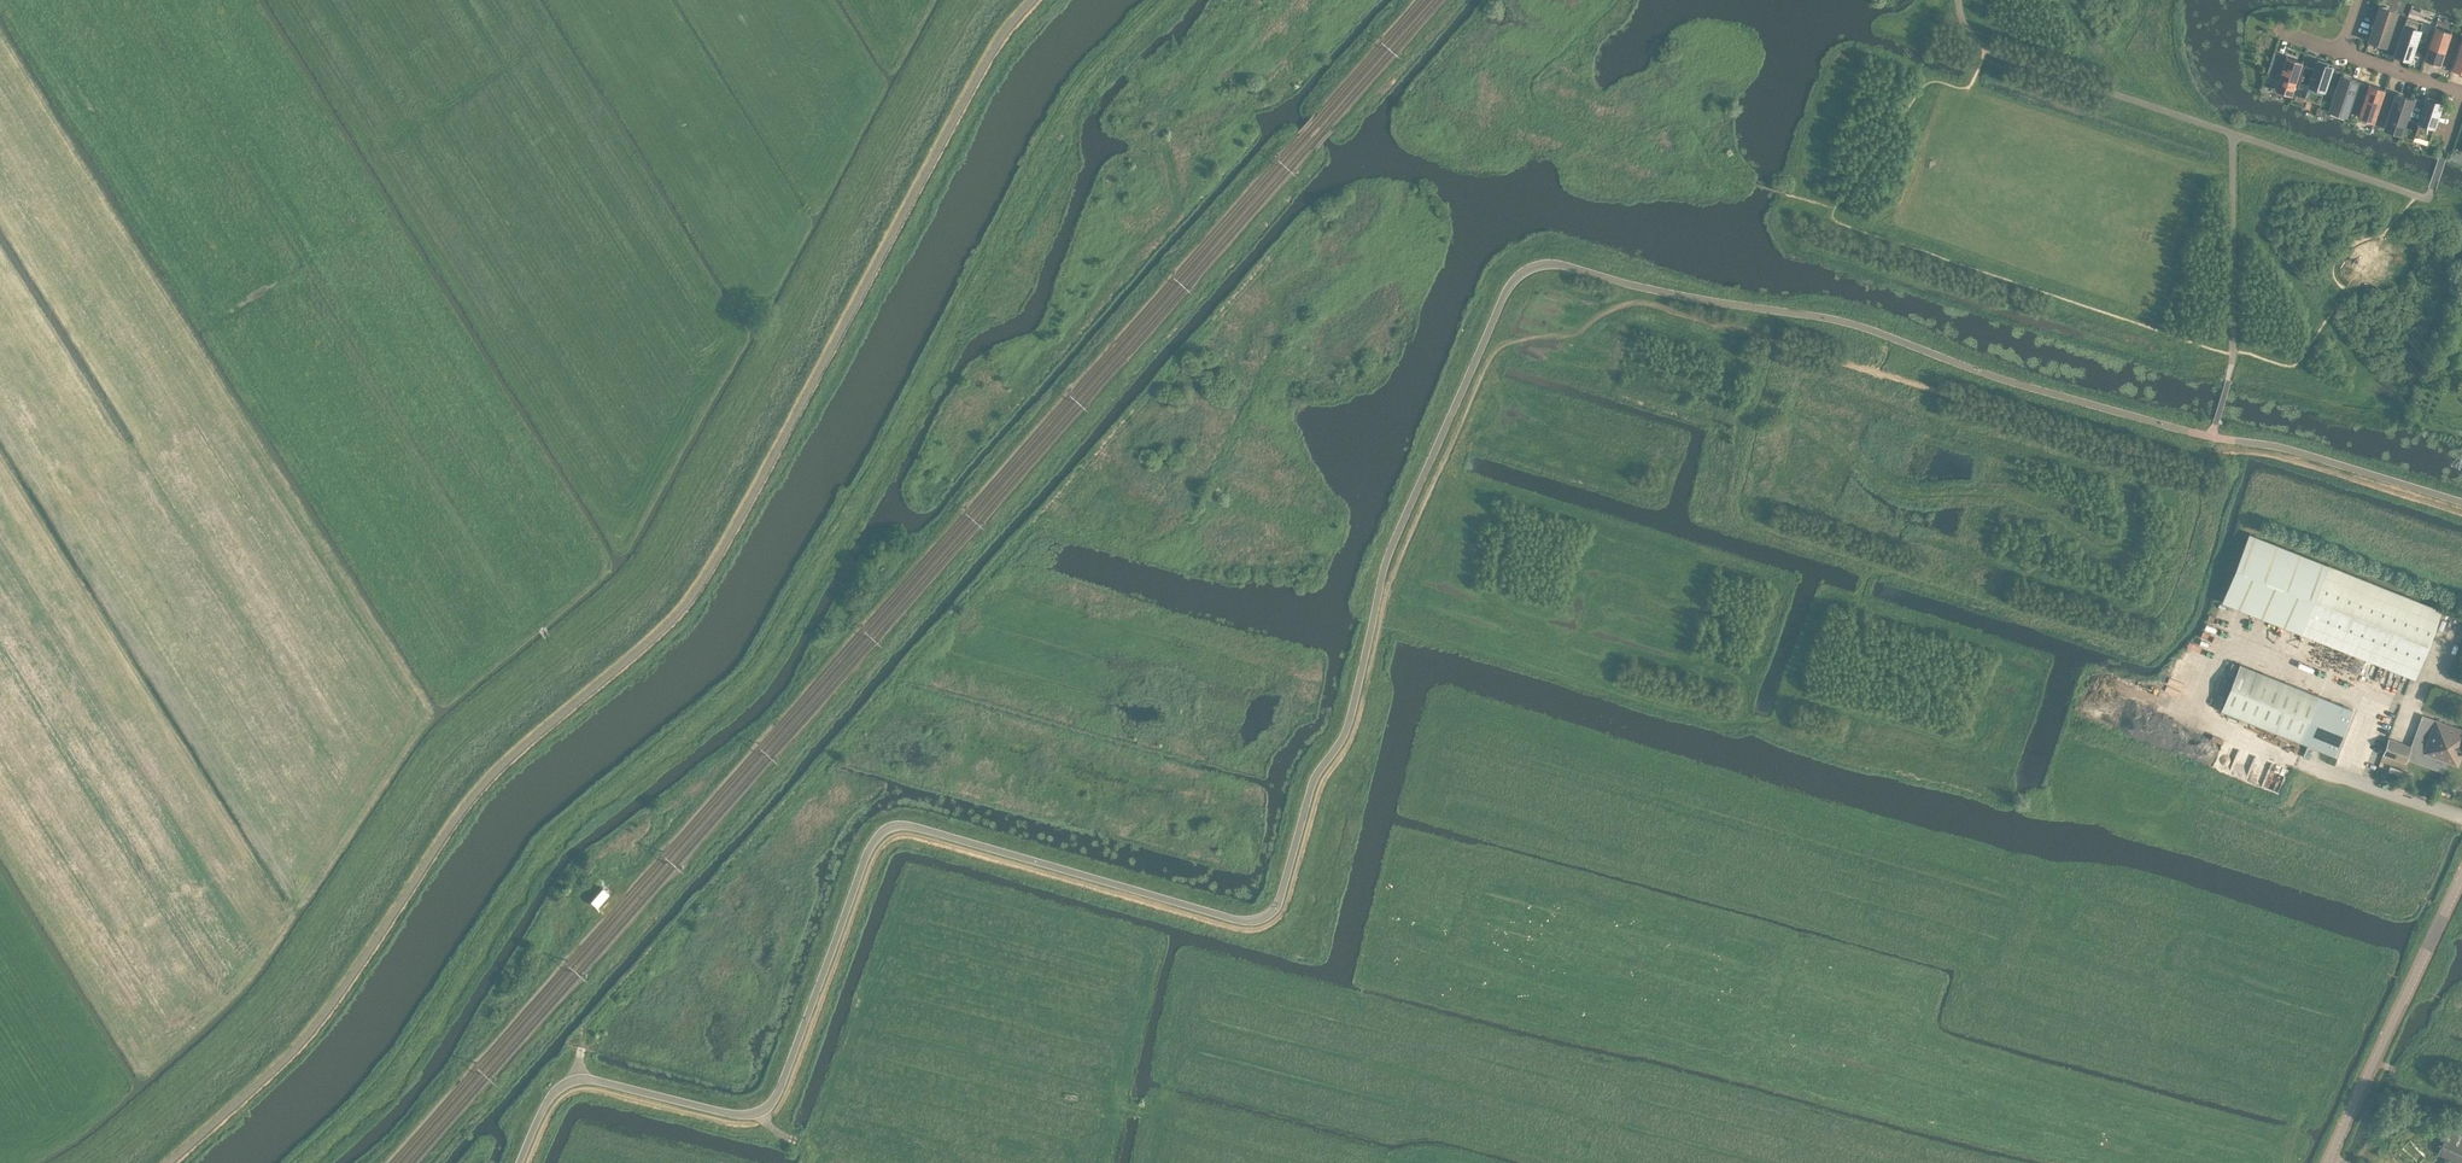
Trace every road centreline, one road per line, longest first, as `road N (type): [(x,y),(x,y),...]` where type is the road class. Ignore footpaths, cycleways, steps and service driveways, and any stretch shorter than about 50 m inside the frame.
road 1 (track): [(577,1079),(587,1033),(1039,526),(1166,561)]
road 2 (tertiary): [(2329,1162),(2461,871)]
road 3 (residential): [(2461,95),(2342,53)]

